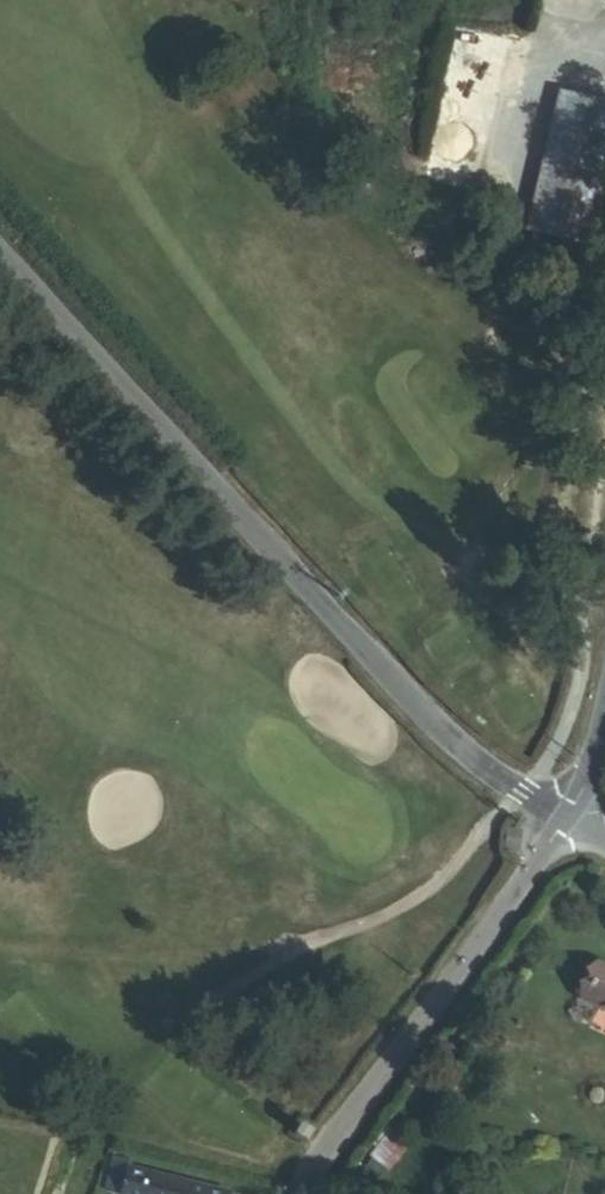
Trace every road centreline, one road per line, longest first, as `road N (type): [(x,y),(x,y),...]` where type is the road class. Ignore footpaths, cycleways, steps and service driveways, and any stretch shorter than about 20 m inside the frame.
road 1 (tertiary): [(570,820),(434,726),(0,252)]
road 2 (tertiary): [(570,820),(302,1193)]

